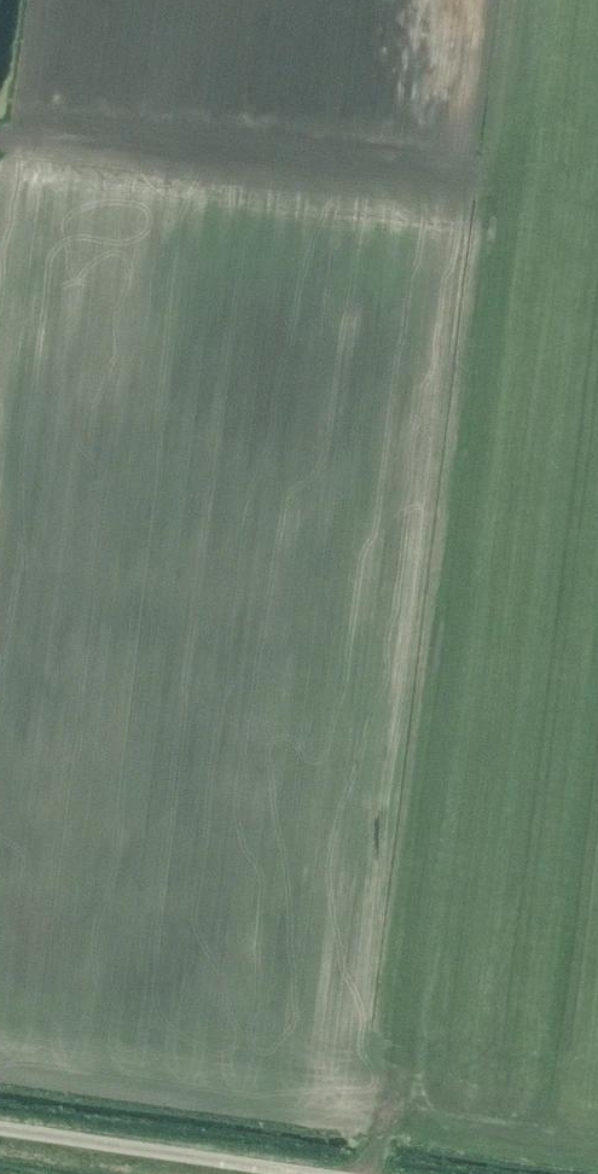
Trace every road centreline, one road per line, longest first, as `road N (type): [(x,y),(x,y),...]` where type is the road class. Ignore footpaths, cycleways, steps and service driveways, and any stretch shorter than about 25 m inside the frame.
road 1 (unclassified): [(298,1173),(0,1130)]

